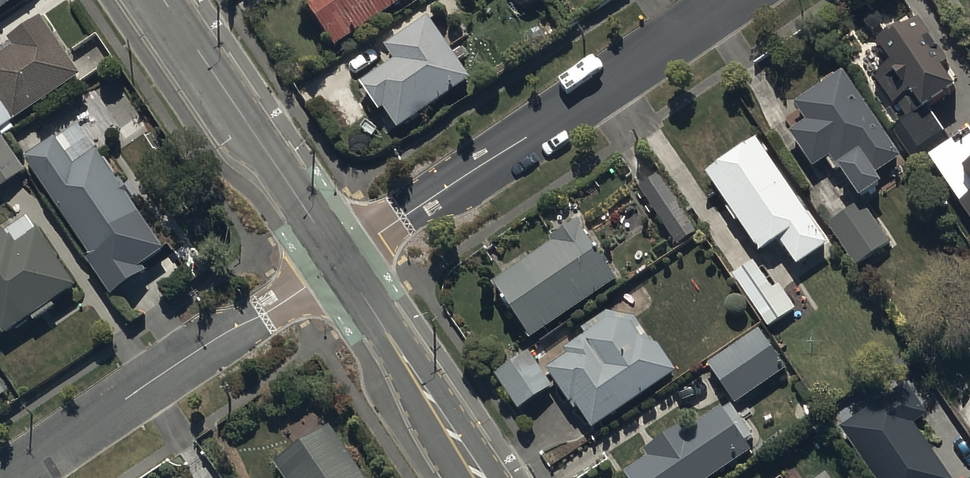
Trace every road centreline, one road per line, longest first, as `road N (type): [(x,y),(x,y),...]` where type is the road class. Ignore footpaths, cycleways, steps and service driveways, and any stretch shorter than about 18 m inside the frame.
road 1 (residential): [(340,262),(728,0)]
road 2 (residential): [(10,477),(340,262)]
road 3 (tertiary): [(340,262),(163,0)]
road 4 (tertiary): [(481,477),(340,262)]

